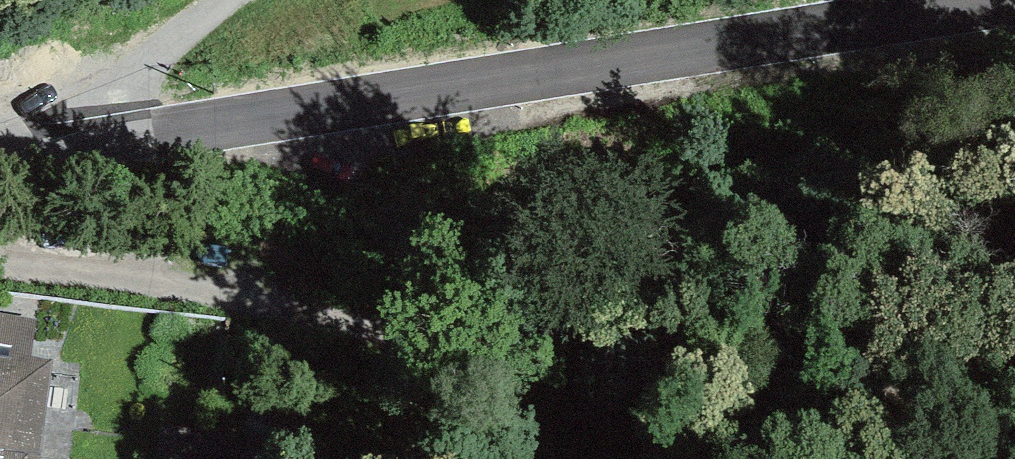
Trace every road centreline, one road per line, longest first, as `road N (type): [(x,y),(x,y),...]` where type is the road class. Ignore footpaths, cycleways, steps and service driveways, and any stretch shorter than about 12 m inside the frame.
road 1 (tertiary): [(1014,4),(0,160)]
road 2 (track): [(405,316),(764,354),(985,426),(1014,447)]
road 3 (track): [(0,149),(45,113),(236,25),(254,0)]

